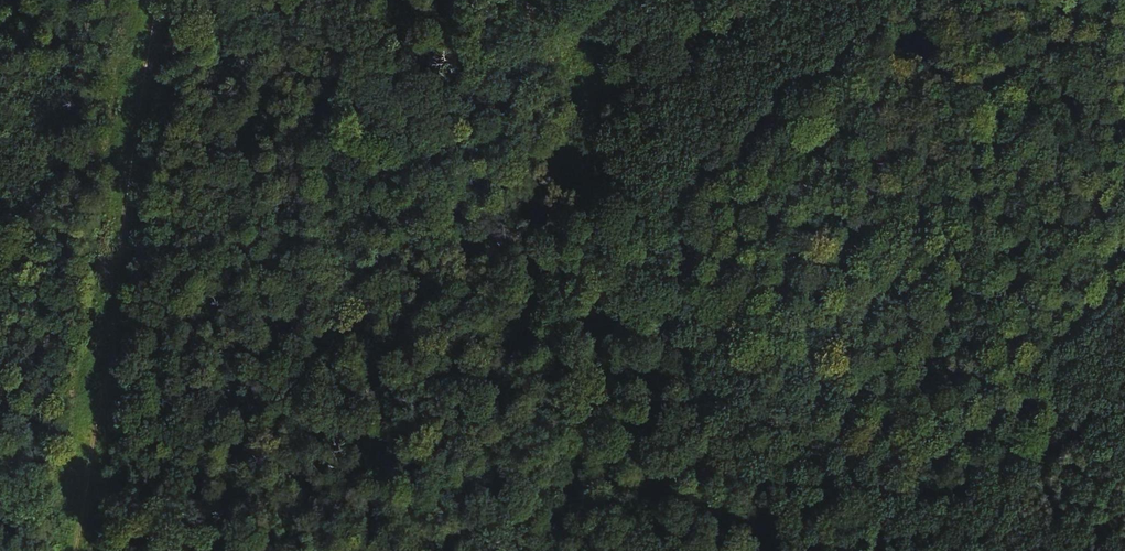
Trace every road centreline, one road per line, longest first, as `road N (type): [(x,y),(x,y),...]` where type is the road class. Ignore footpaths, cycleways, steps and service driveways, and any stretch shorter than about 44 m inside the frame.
road 1 (track): [(781,550),(520,0)]
road 2 (track): [(81,550),(160,0)]
road 3 (track): [(0,418),(87,507)]

